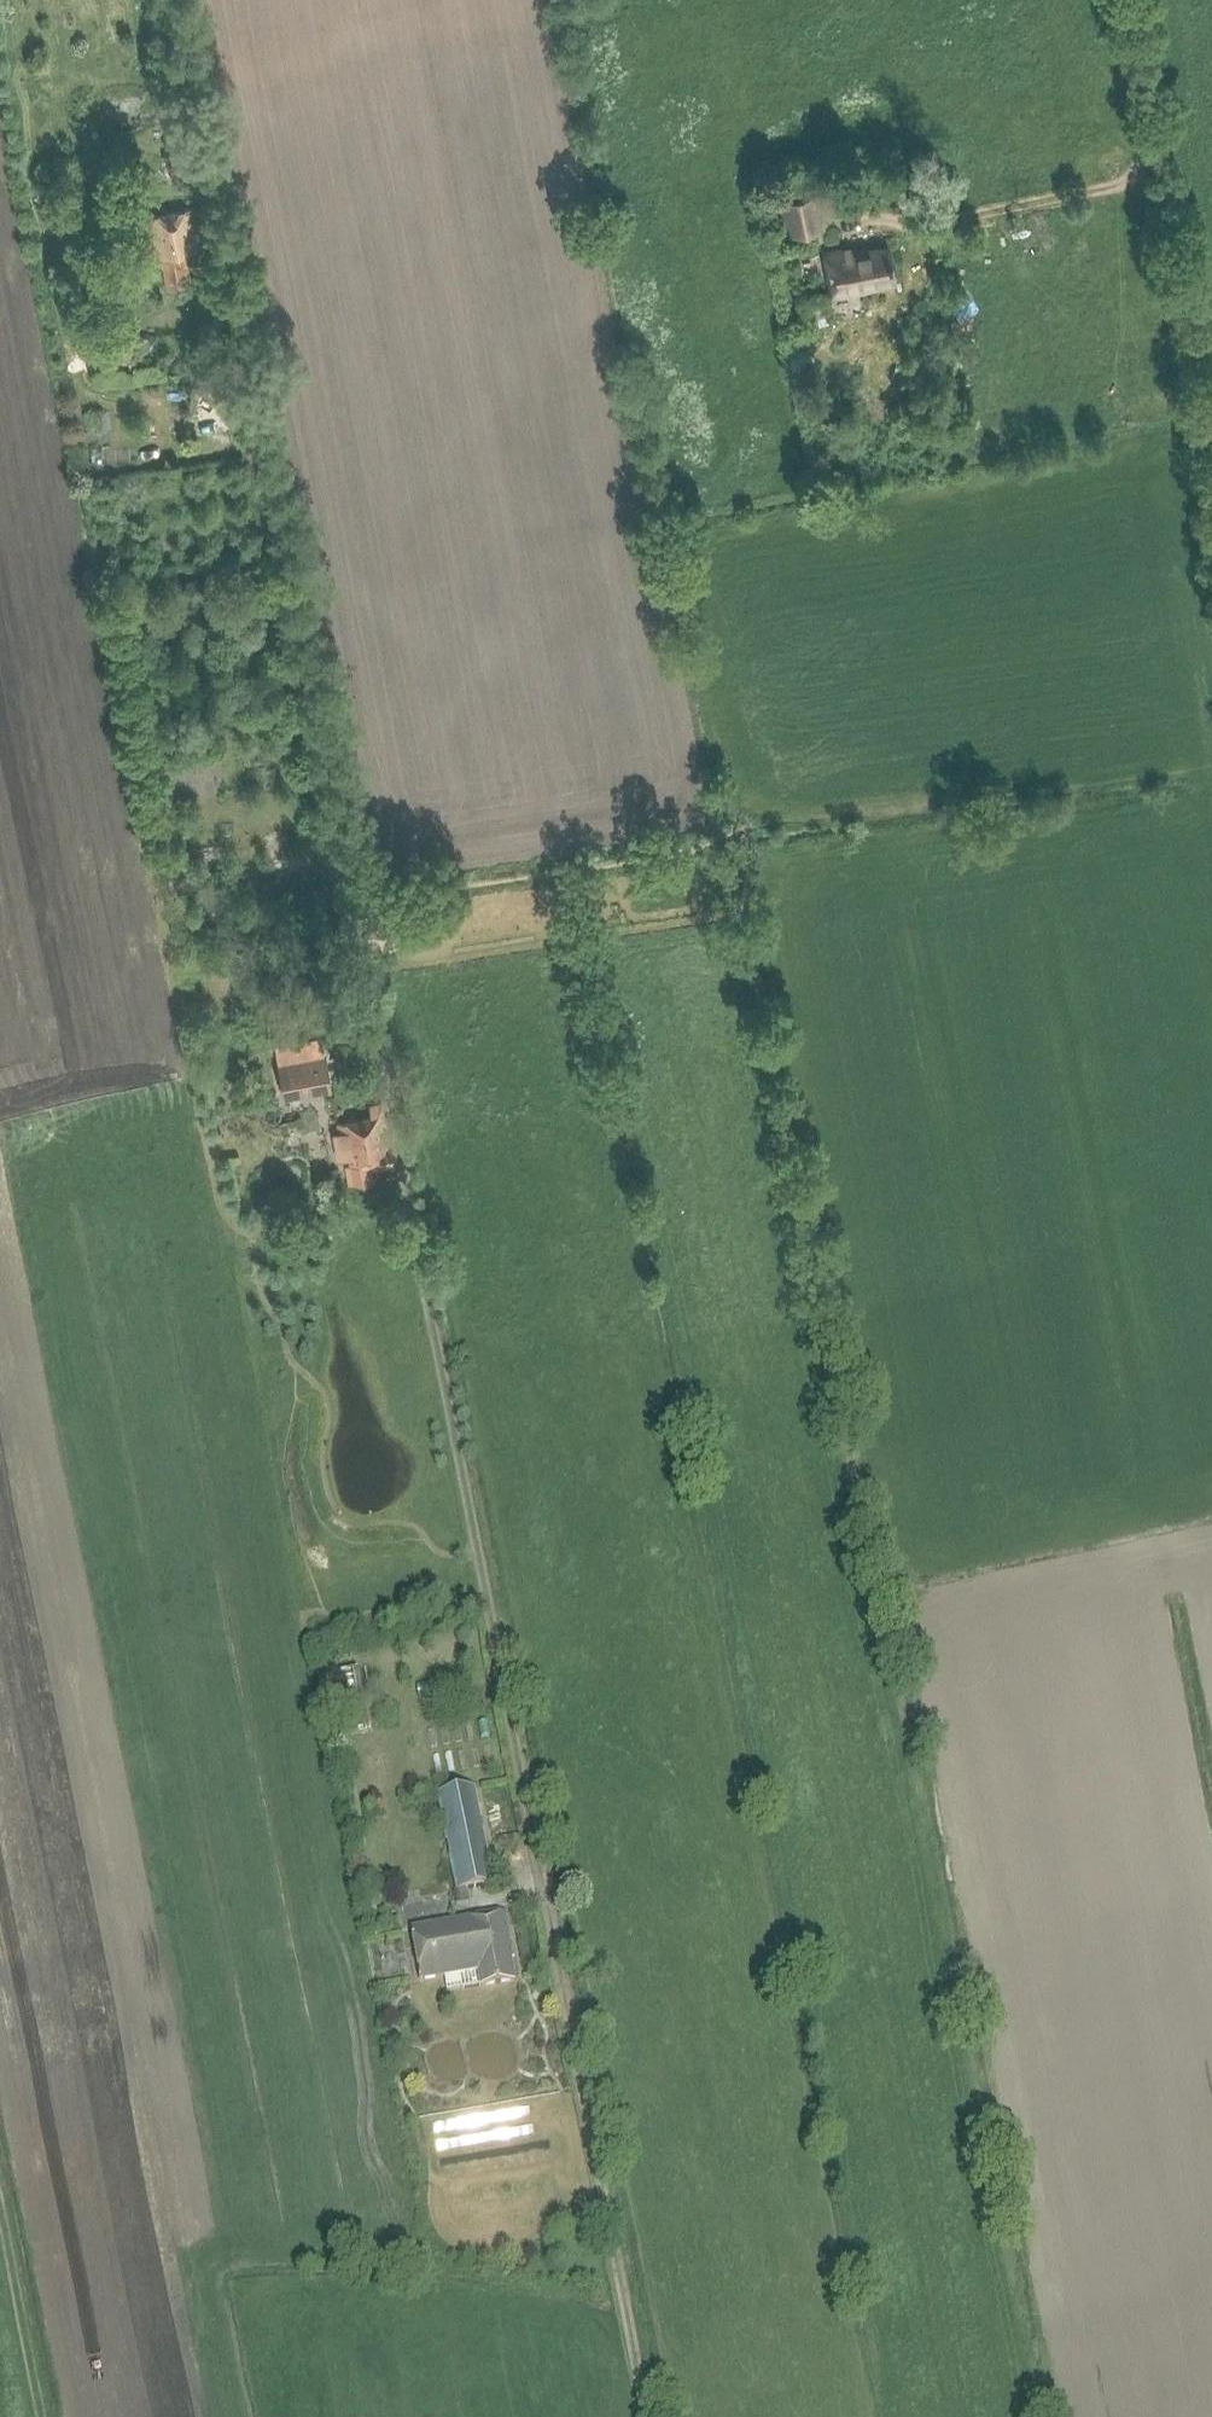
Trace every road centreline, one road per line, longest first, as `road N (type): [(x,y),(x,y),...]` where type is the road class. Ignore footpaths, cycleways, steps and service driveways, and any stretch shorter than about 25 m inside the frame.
road 1 (track): [(1155,179),(921,226),(870,214)]
road 2 (track): [(41,2416),(0,2219)]
road 3 (track): [(1120,0),(1155,179)]

